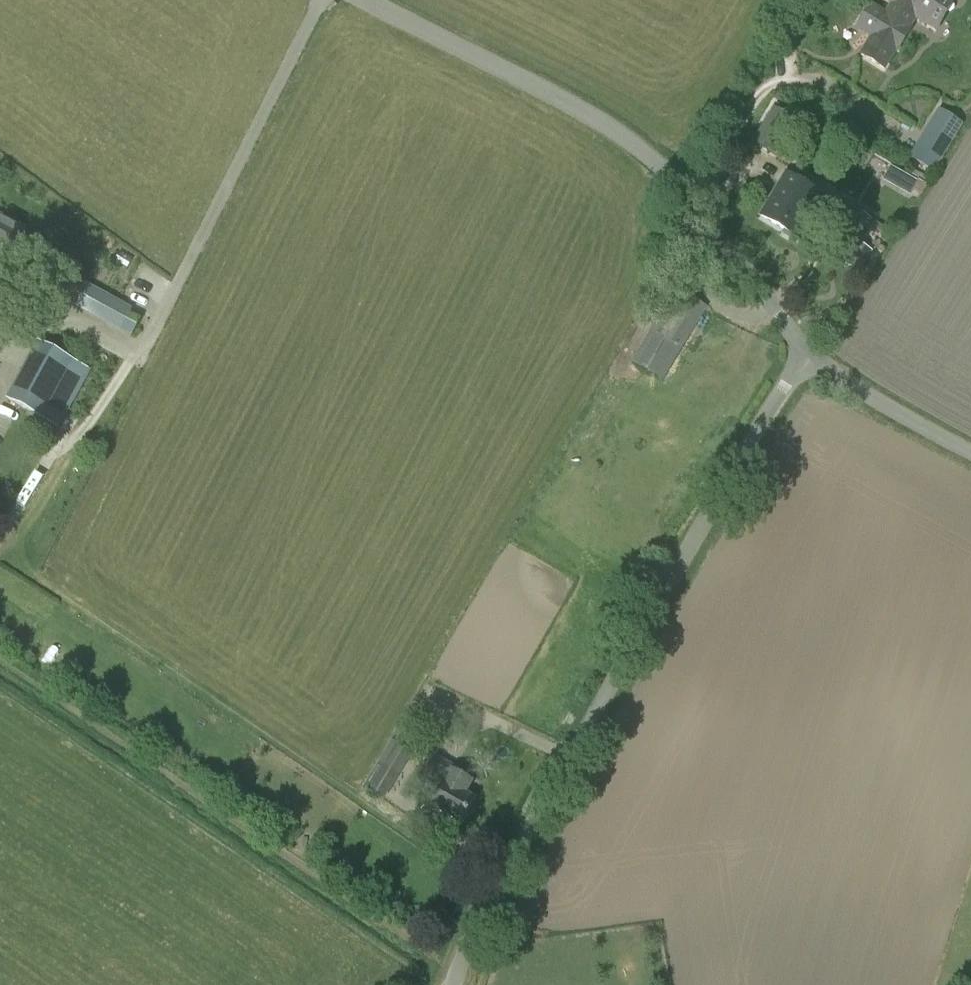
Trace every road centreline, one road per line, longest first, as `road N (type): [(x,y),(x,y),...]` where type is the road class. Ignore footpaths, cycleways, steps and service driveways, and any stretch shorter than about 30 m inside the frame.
road 1 (unclassified): [(450,984),(495,889),(805,348)]
road 2 (unclassified): [(805,348),(688,193),(608,126),(364,0)]
road 3 (unclassified): [(970,462),(805,348)]

